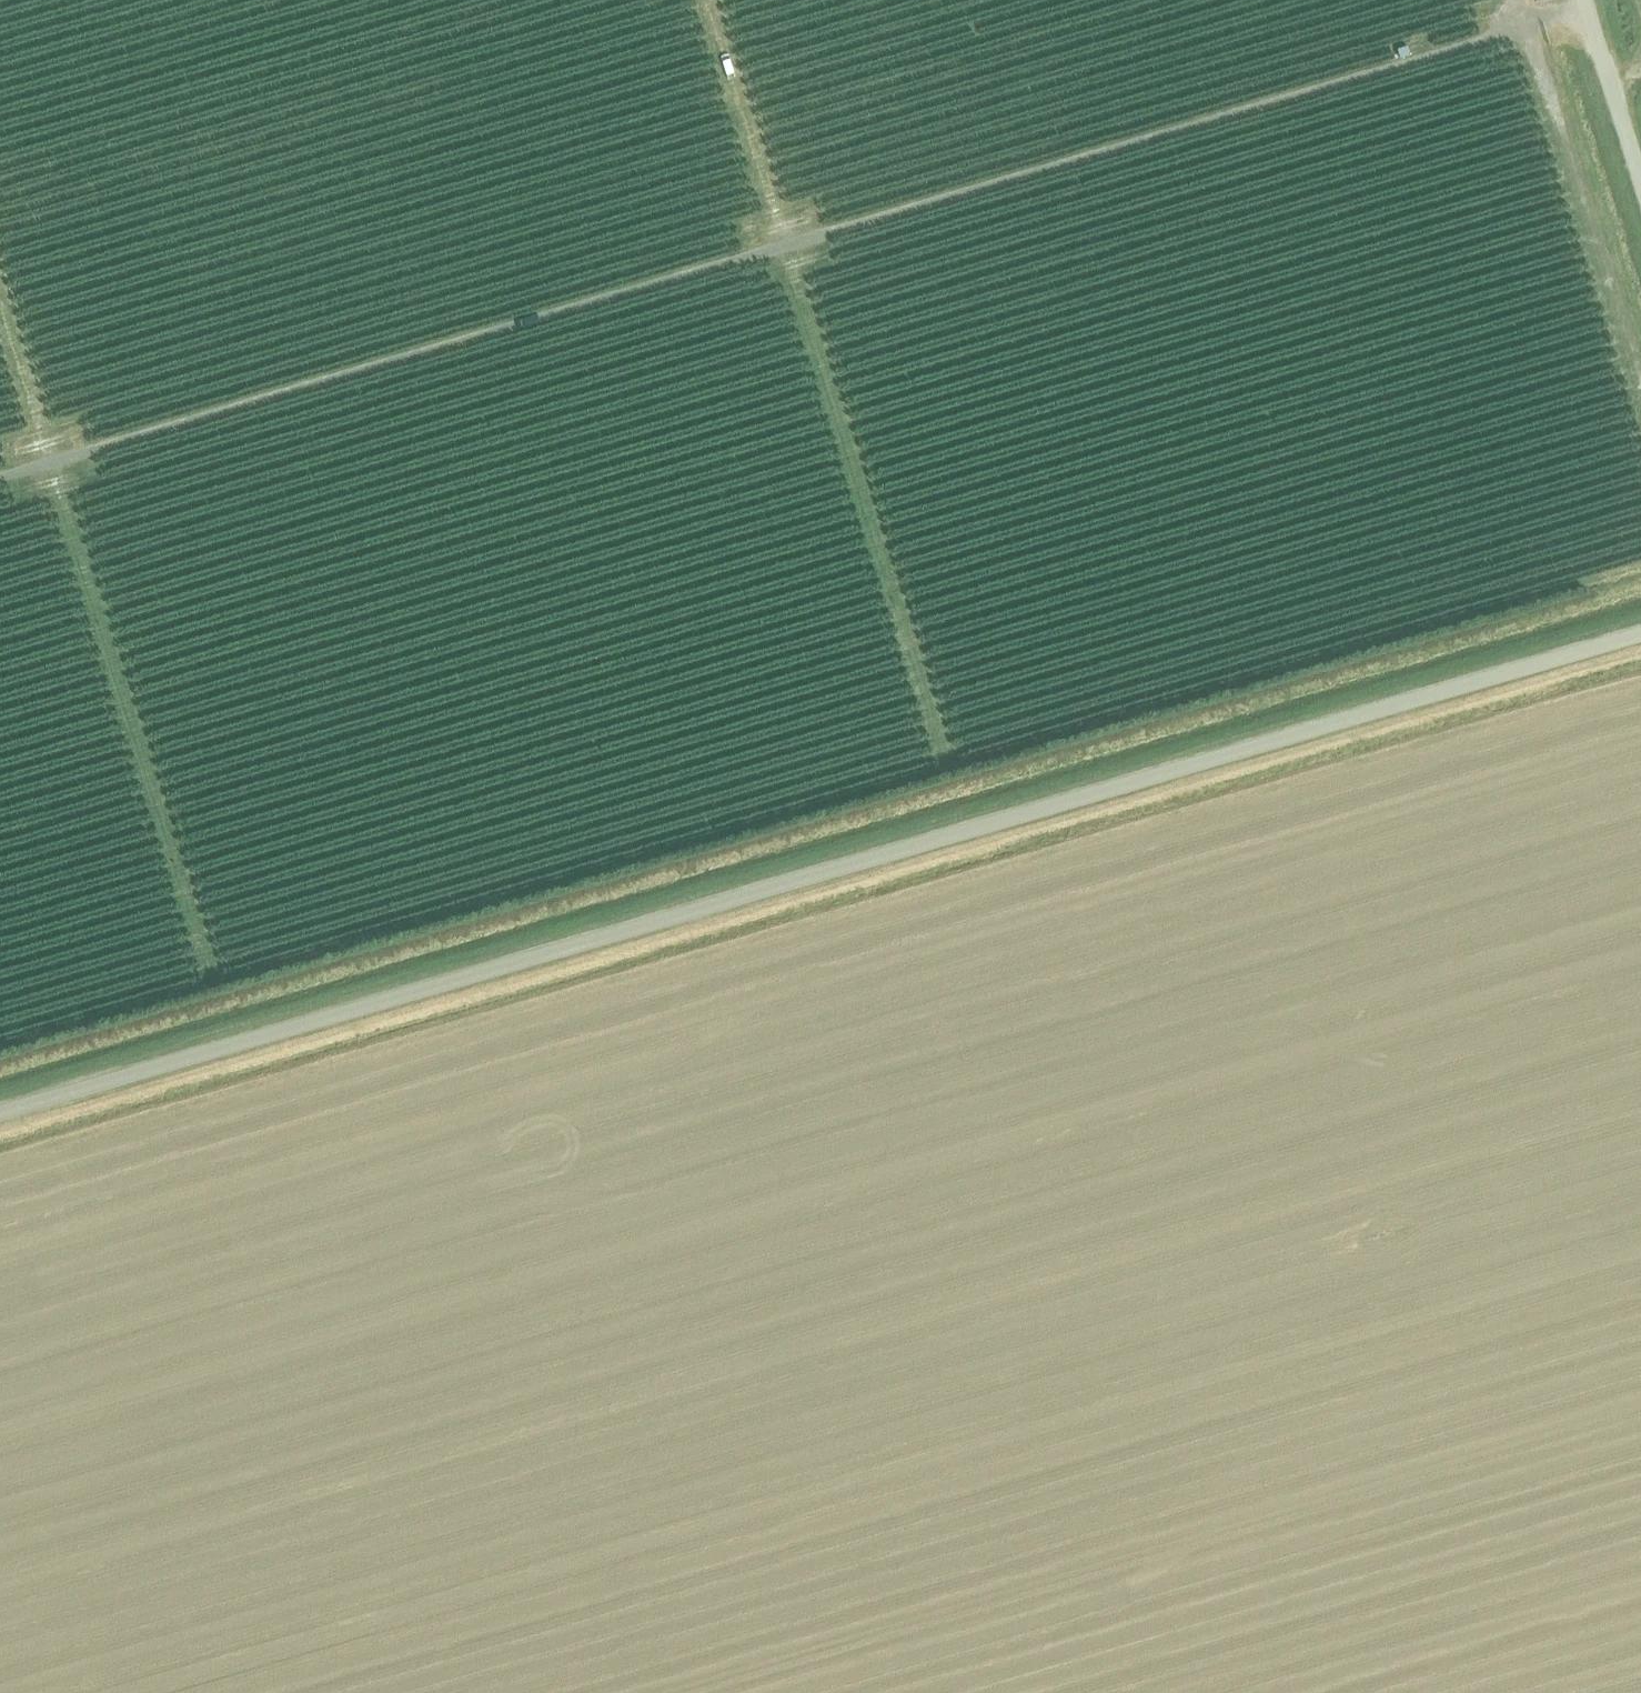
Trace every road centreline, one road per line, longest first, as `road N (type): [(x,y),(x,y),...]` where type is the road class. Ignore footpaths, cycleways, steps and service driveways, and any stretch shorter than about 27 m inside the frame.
road 1 (unclassified): [(0,1111),(1640,624)]
road 2 (unclassified): [(1640,200),(1576,0)]

